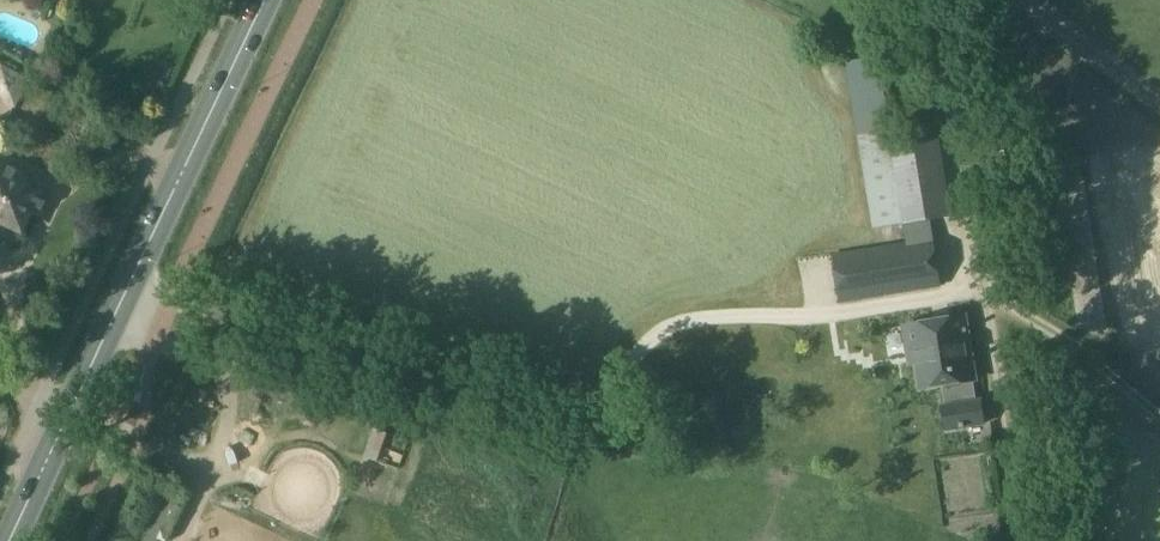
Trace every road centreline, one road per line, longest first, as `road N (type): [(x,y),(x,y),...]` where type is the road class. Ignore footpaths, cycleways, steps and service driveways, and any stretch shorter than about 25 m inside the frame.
road 1 (track): [(1159,417),(1077,358),(952,297),(823,318),(691,318),(648,338),(605,411),(581,422),(127,286)]
road 2 (secondary): [(9,540),(265,0)]
road 3 (unclassified): [(1027,540),(942,0)]

